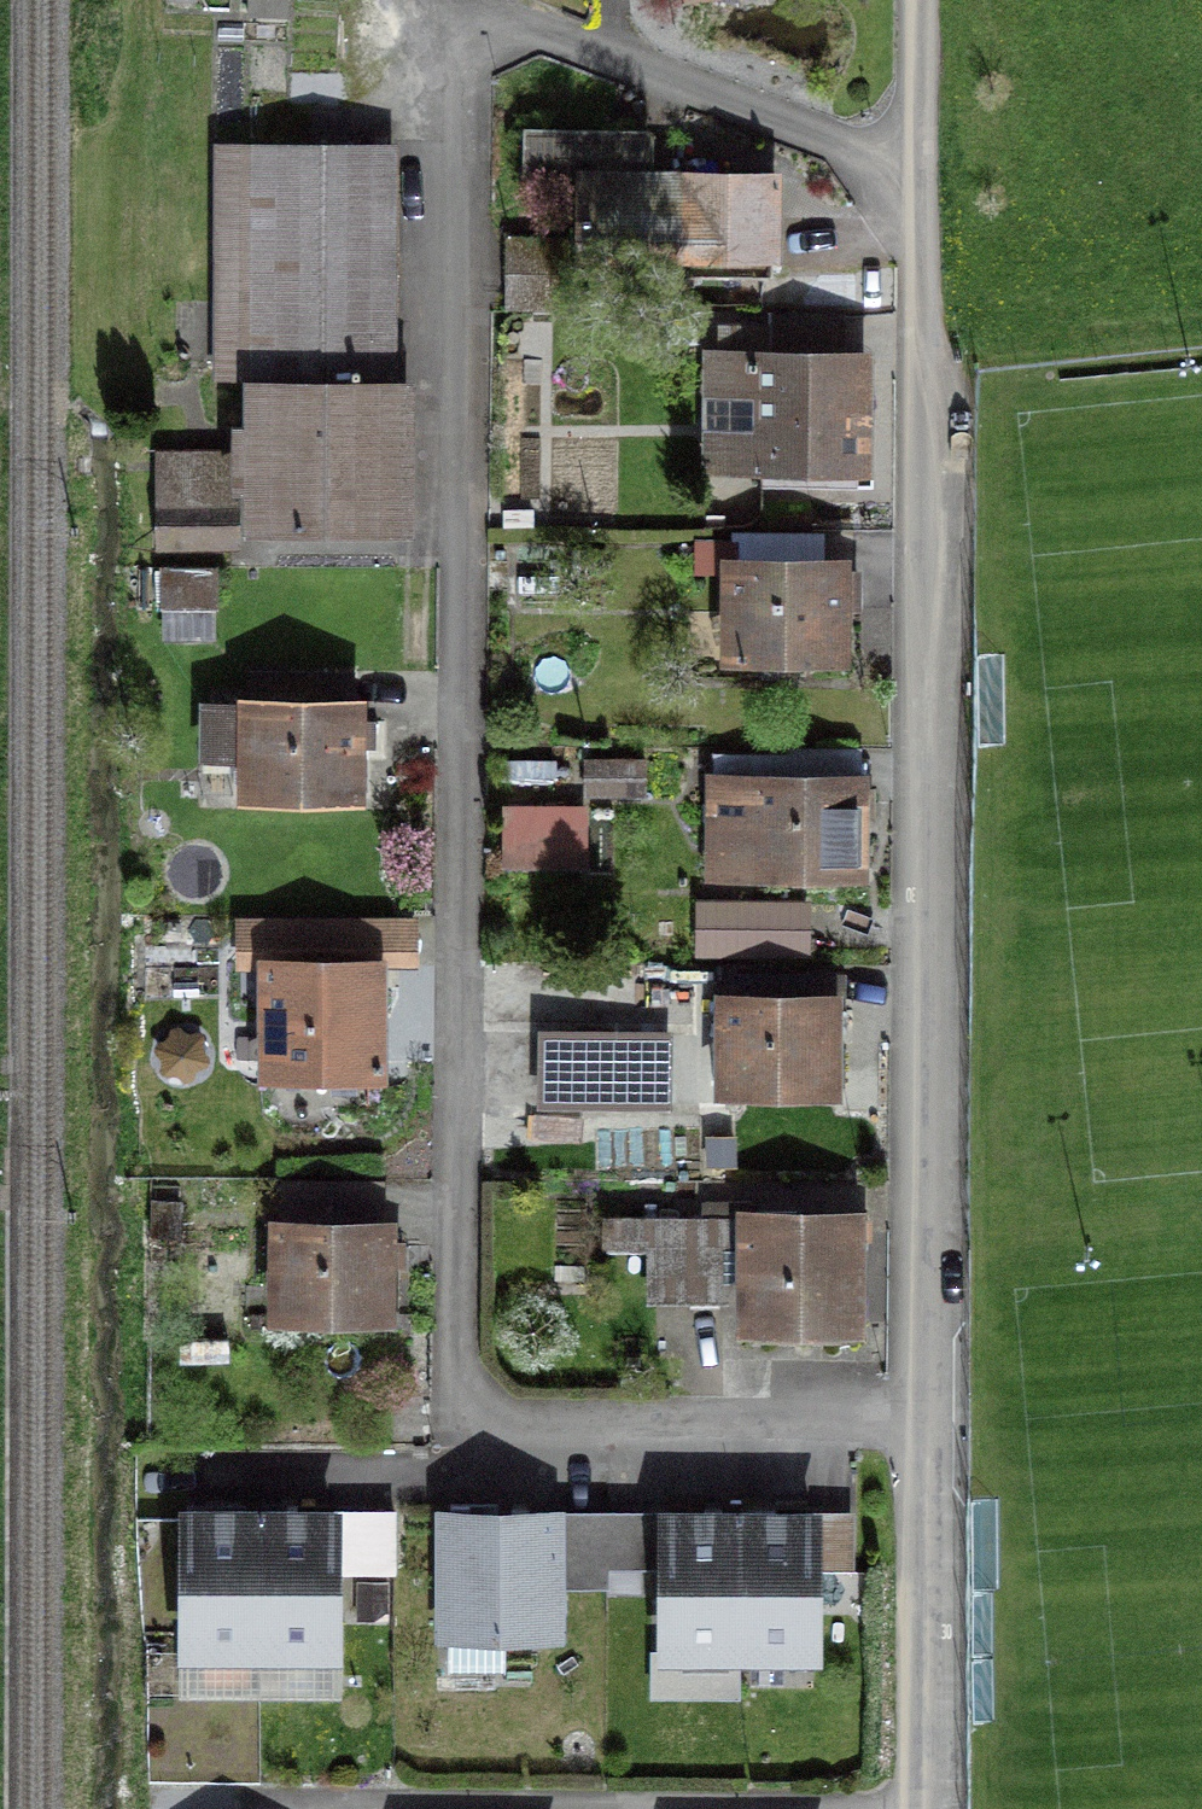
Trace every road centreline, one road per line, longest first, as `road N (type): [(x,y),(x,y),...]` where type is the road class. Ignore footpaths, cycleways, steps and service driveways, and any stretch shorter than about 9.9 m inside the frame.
road 1 (residential): [(484,32),(462,58),(458,84),(463,1381),(480,1407),(514,1419),(928,1422)]
road 2 (track): [(13,1808),(18,0)]
road 3 (residential): [(919,177),(928,1422)]
road 4 (residential): [(919,177),(552,38),(519,28),(484,32)]
road 5 (residential): [(928,1422),(921,1808)]
road 6 (residential): [(920,0),(919,177)]

